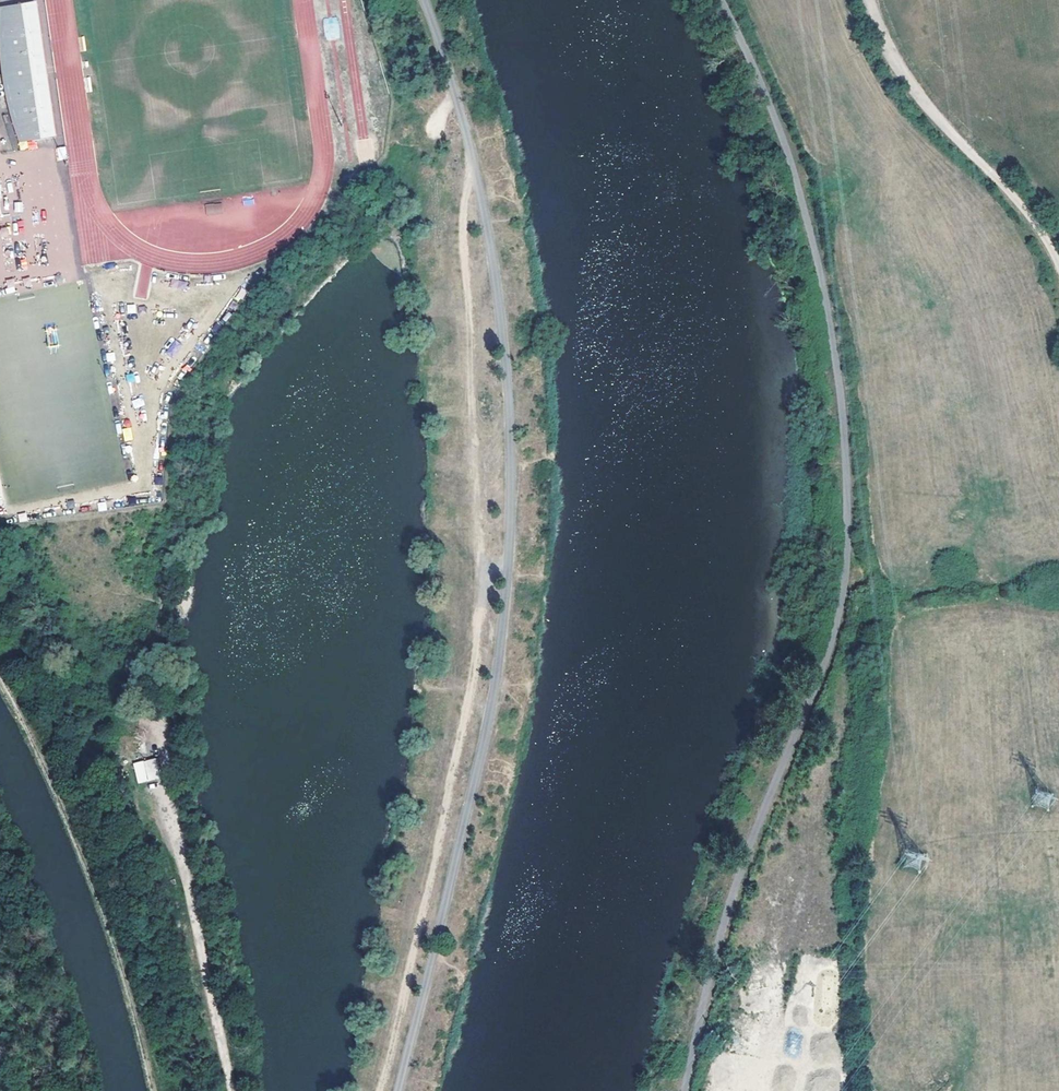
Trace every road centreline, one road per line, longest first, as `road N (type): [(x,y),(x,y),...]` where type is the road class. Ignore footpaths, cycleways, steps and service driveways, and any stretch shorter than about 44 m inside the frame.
road 1 (track): [(0,677),(104,912),(153,1090)]
road 2 (track): [(1058,267),(1020,203),(916,96),(866,0)]
road 3 (track): [(233,1090),(166,813)]

